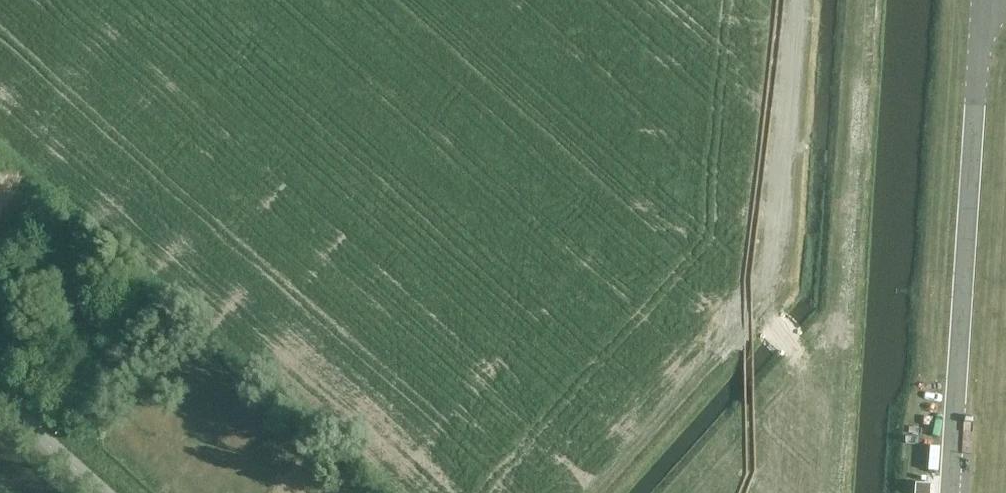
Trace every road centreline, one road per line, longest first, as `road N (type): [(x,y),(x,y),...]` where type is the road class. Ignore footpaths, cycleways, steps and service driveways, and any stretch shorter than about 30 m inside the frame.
road 1 (unclassified): [(92,492),(0,409)]

